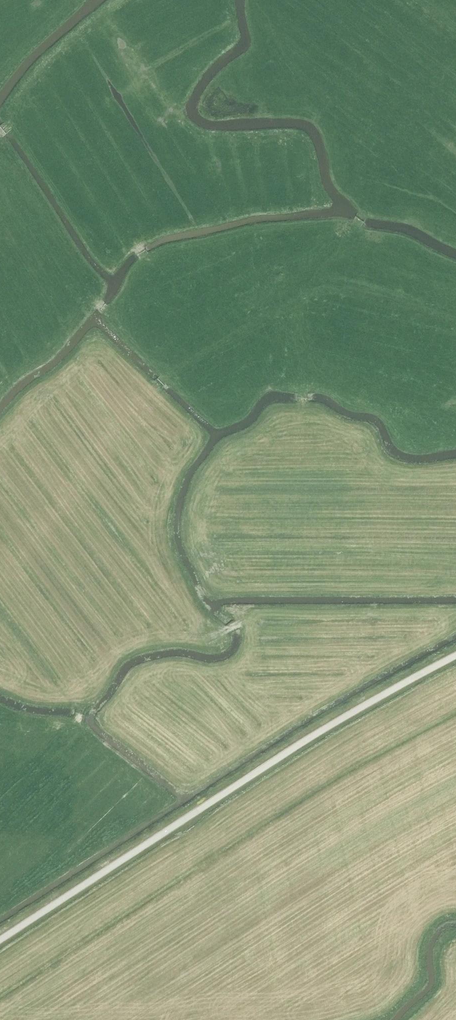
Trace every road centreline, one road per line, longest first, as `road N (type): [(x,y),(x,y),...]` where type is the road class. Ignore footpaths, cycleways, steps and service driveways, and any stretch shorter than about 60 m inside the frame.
road 1 (unclassified): [(0,940),(324,729),(455,656)]
road 2 (track): [(455,611),(254,612),(217,634),(134,643)]

